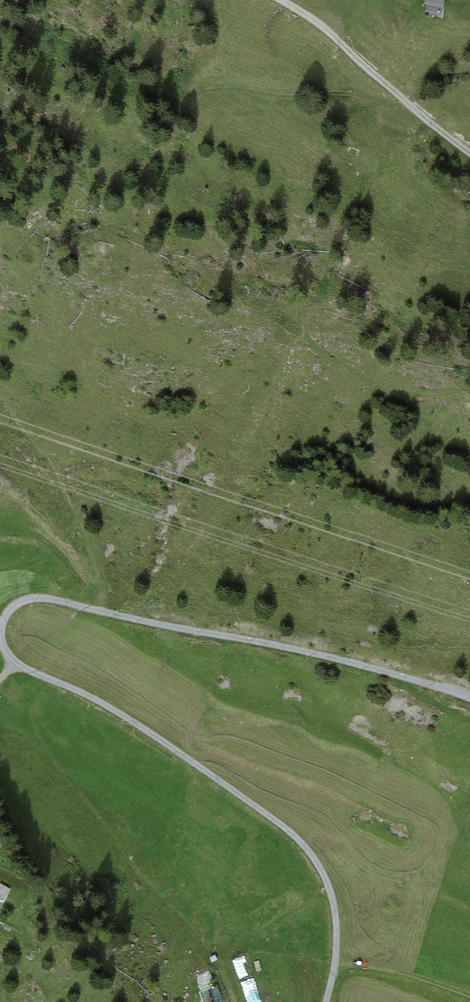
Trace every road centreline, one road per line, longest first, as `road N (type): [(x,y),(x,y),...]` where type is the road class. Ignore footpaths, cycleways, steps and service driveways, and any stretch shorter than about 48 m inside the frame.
road 1 (track): [(326,1001),(337,927),(315,859),(269,816),(114,710),(16,663),(3,646),(3,619),(18,602),(41,597),(329,657),(469,698)]
road 2 (track): [(101,611),(98,565),(77,509),(0,393)]
road 3 (track): [(469,153),(281,0)]
road 4 (track): [(469,996),(406,973),(335,965)]

